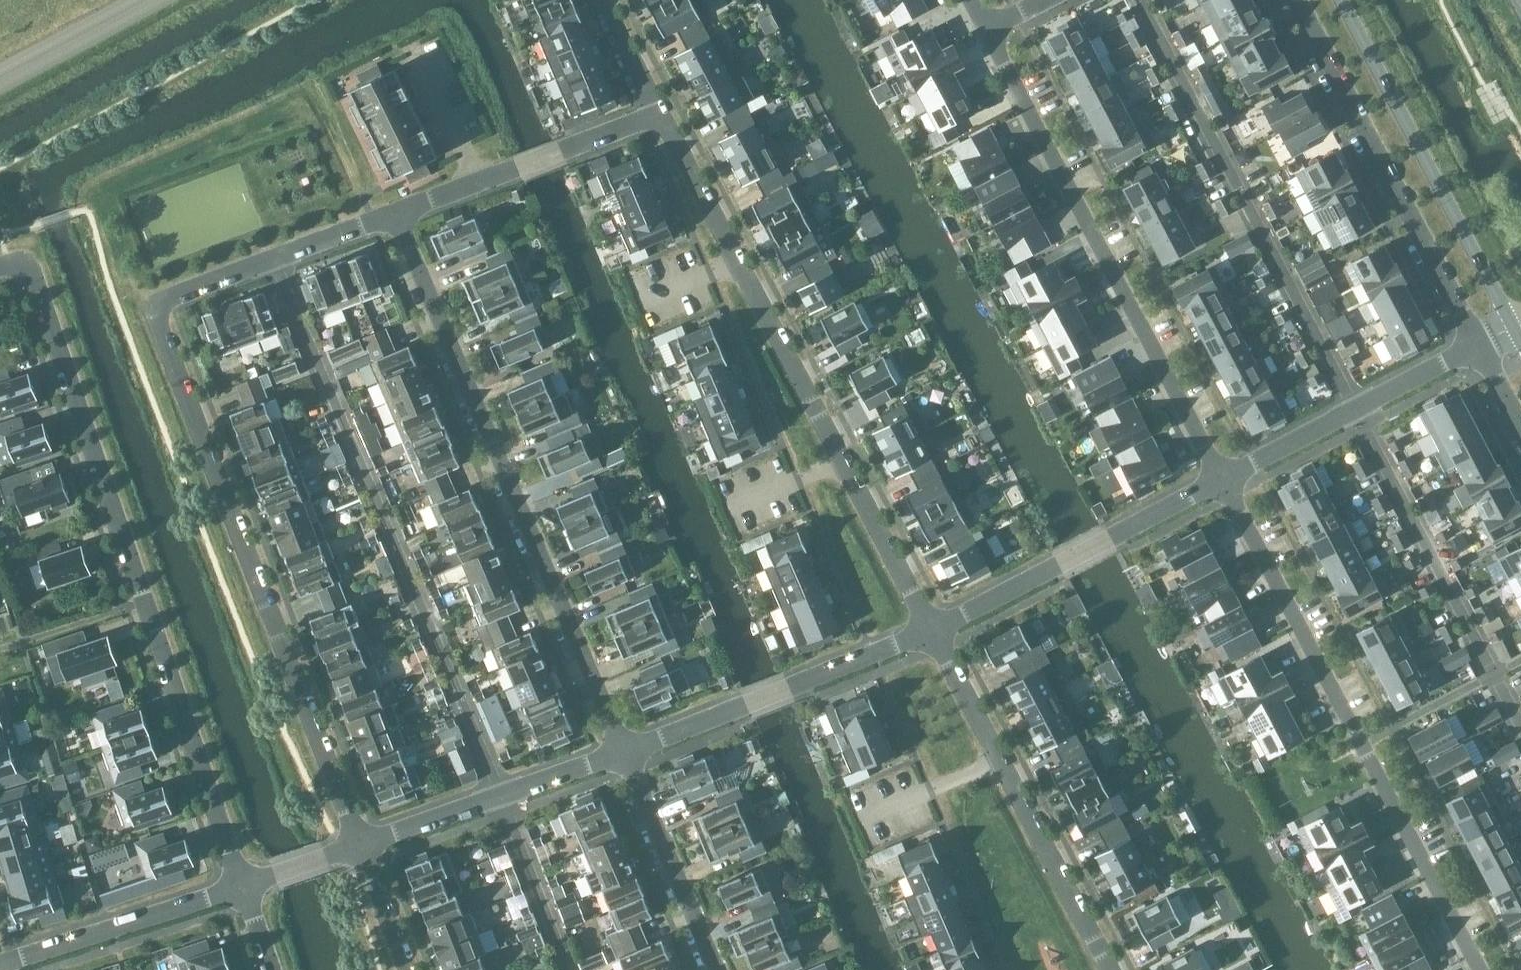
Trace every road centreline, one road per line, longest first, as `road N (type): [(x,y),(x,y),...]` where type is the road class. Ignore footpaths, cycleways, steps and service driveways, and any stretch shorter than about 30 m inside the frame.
road 1 (residential): [(361,844),(158,313),(173,297),(396,217)]
road 2 (residential): [(0,268),(26,269),(34,279),(243,885)]
road 3 (residential): [(931,631),(661,116)]
road 4 (residential): [(396,217),(625,749)]
road 5 (residential): [(1479,969),(1223,481)]
road 6 (residential): [(1223,481),(988,30)]
road 7 (residential): [(1298,0),(1477,345)]
road 8 (residential): [(1112,969),(931,631)]
road 9 (tertiary): [(1341,0),(1514,328)]
road 10 (residential): [(931,631),(1223,481)]
road 11 (residential): [(625,749),(931,631)]
road 12 (residential): [(1223,481),(1477,345)]
road 13 (residential): [(396,217),(661,116)]
road 14 (residential): [(361,844),(625,749)]
road 15 (residential): [(0,963),(243,885)]
road 16 (residential): [(625,749),(719,969)]
road 17 (tertiary): [(0,77),(144,0)]
road 18 (residential): [(409,969),(361,844)]
road 19 (residential): [(661,116),(603,0)]
road 20 (residential): [(243,885),(361,844)]

